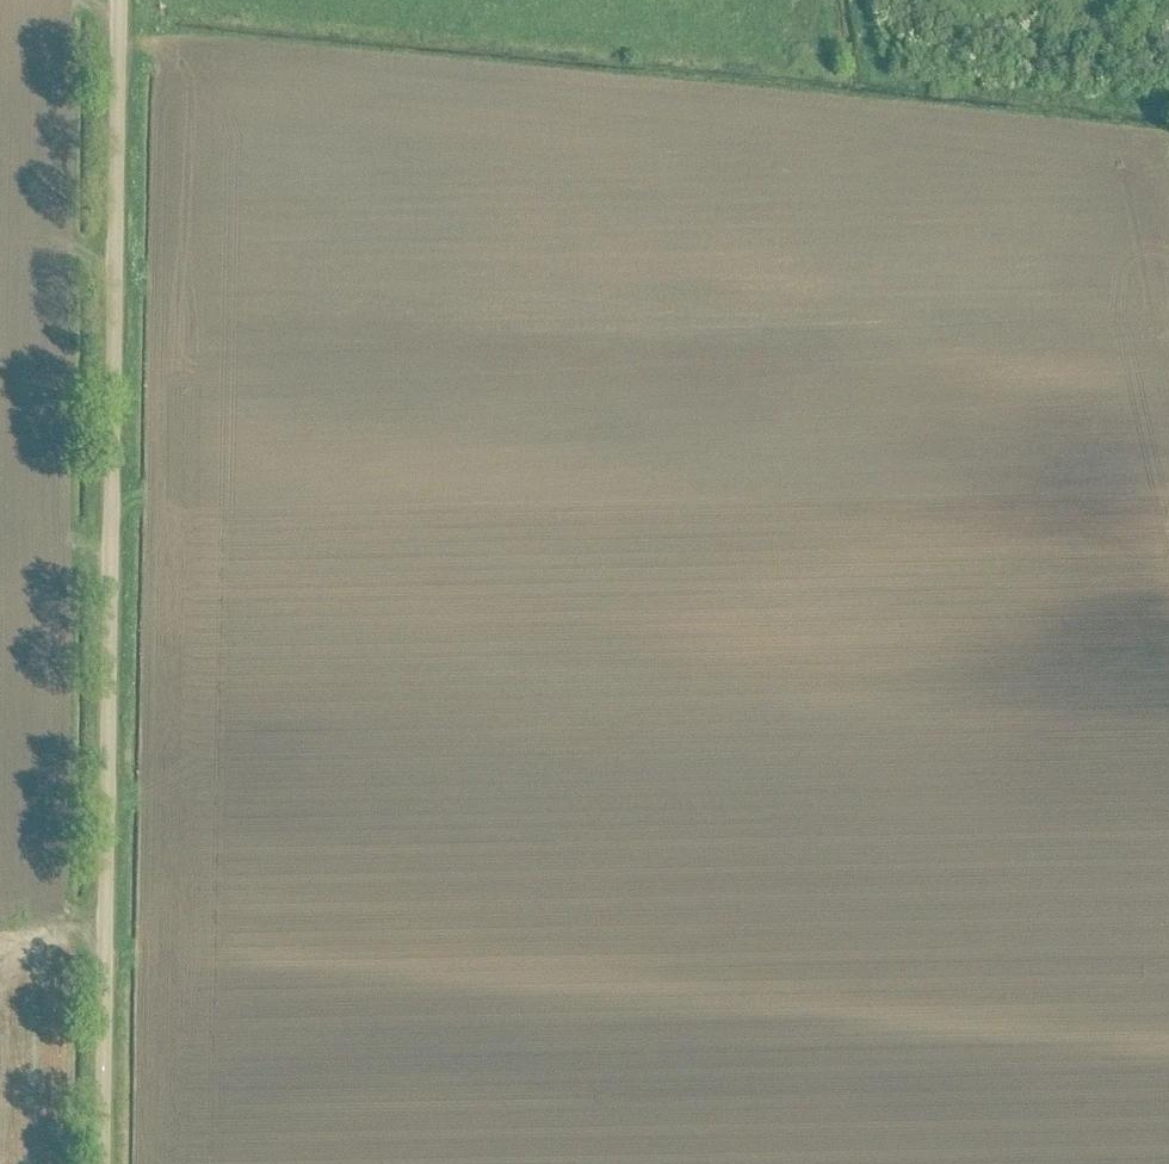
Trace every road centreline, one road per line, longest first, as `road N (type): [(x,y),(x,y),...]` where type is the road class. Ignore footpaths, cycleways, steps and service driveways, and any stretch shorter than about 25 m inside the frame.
road 1 (unclassified): [(102,1163),(119,0)]

